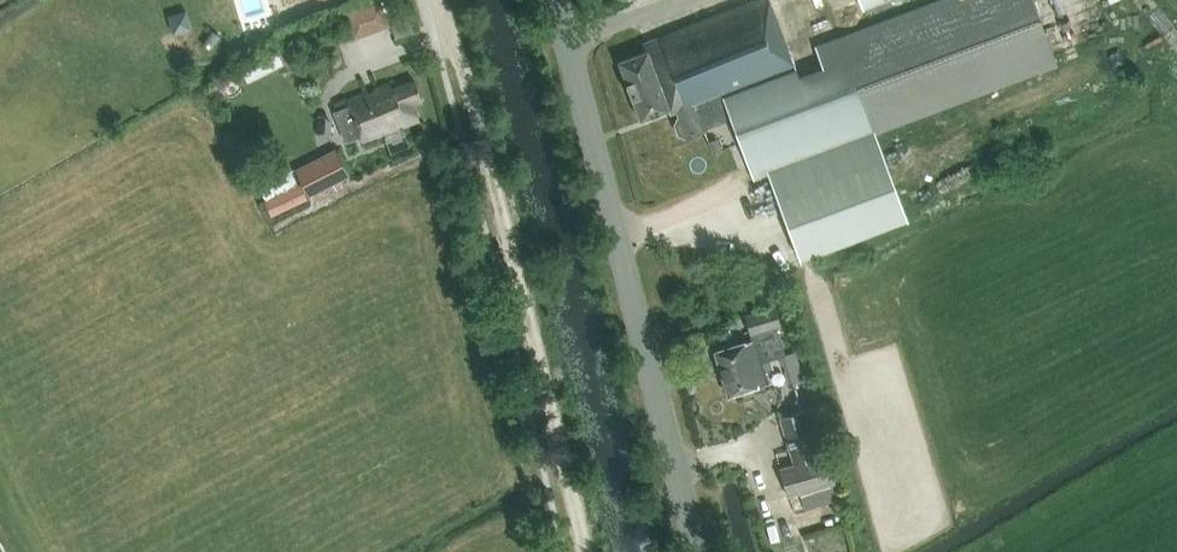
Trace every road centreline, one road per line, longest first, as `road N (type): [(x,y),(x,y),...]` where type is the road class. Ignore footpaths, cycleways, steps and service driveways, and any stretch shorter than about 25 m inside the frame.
road 1 (track): [(587,551),(447,0)]
road 2 (tertiary): [(693,551),(555,0)]

